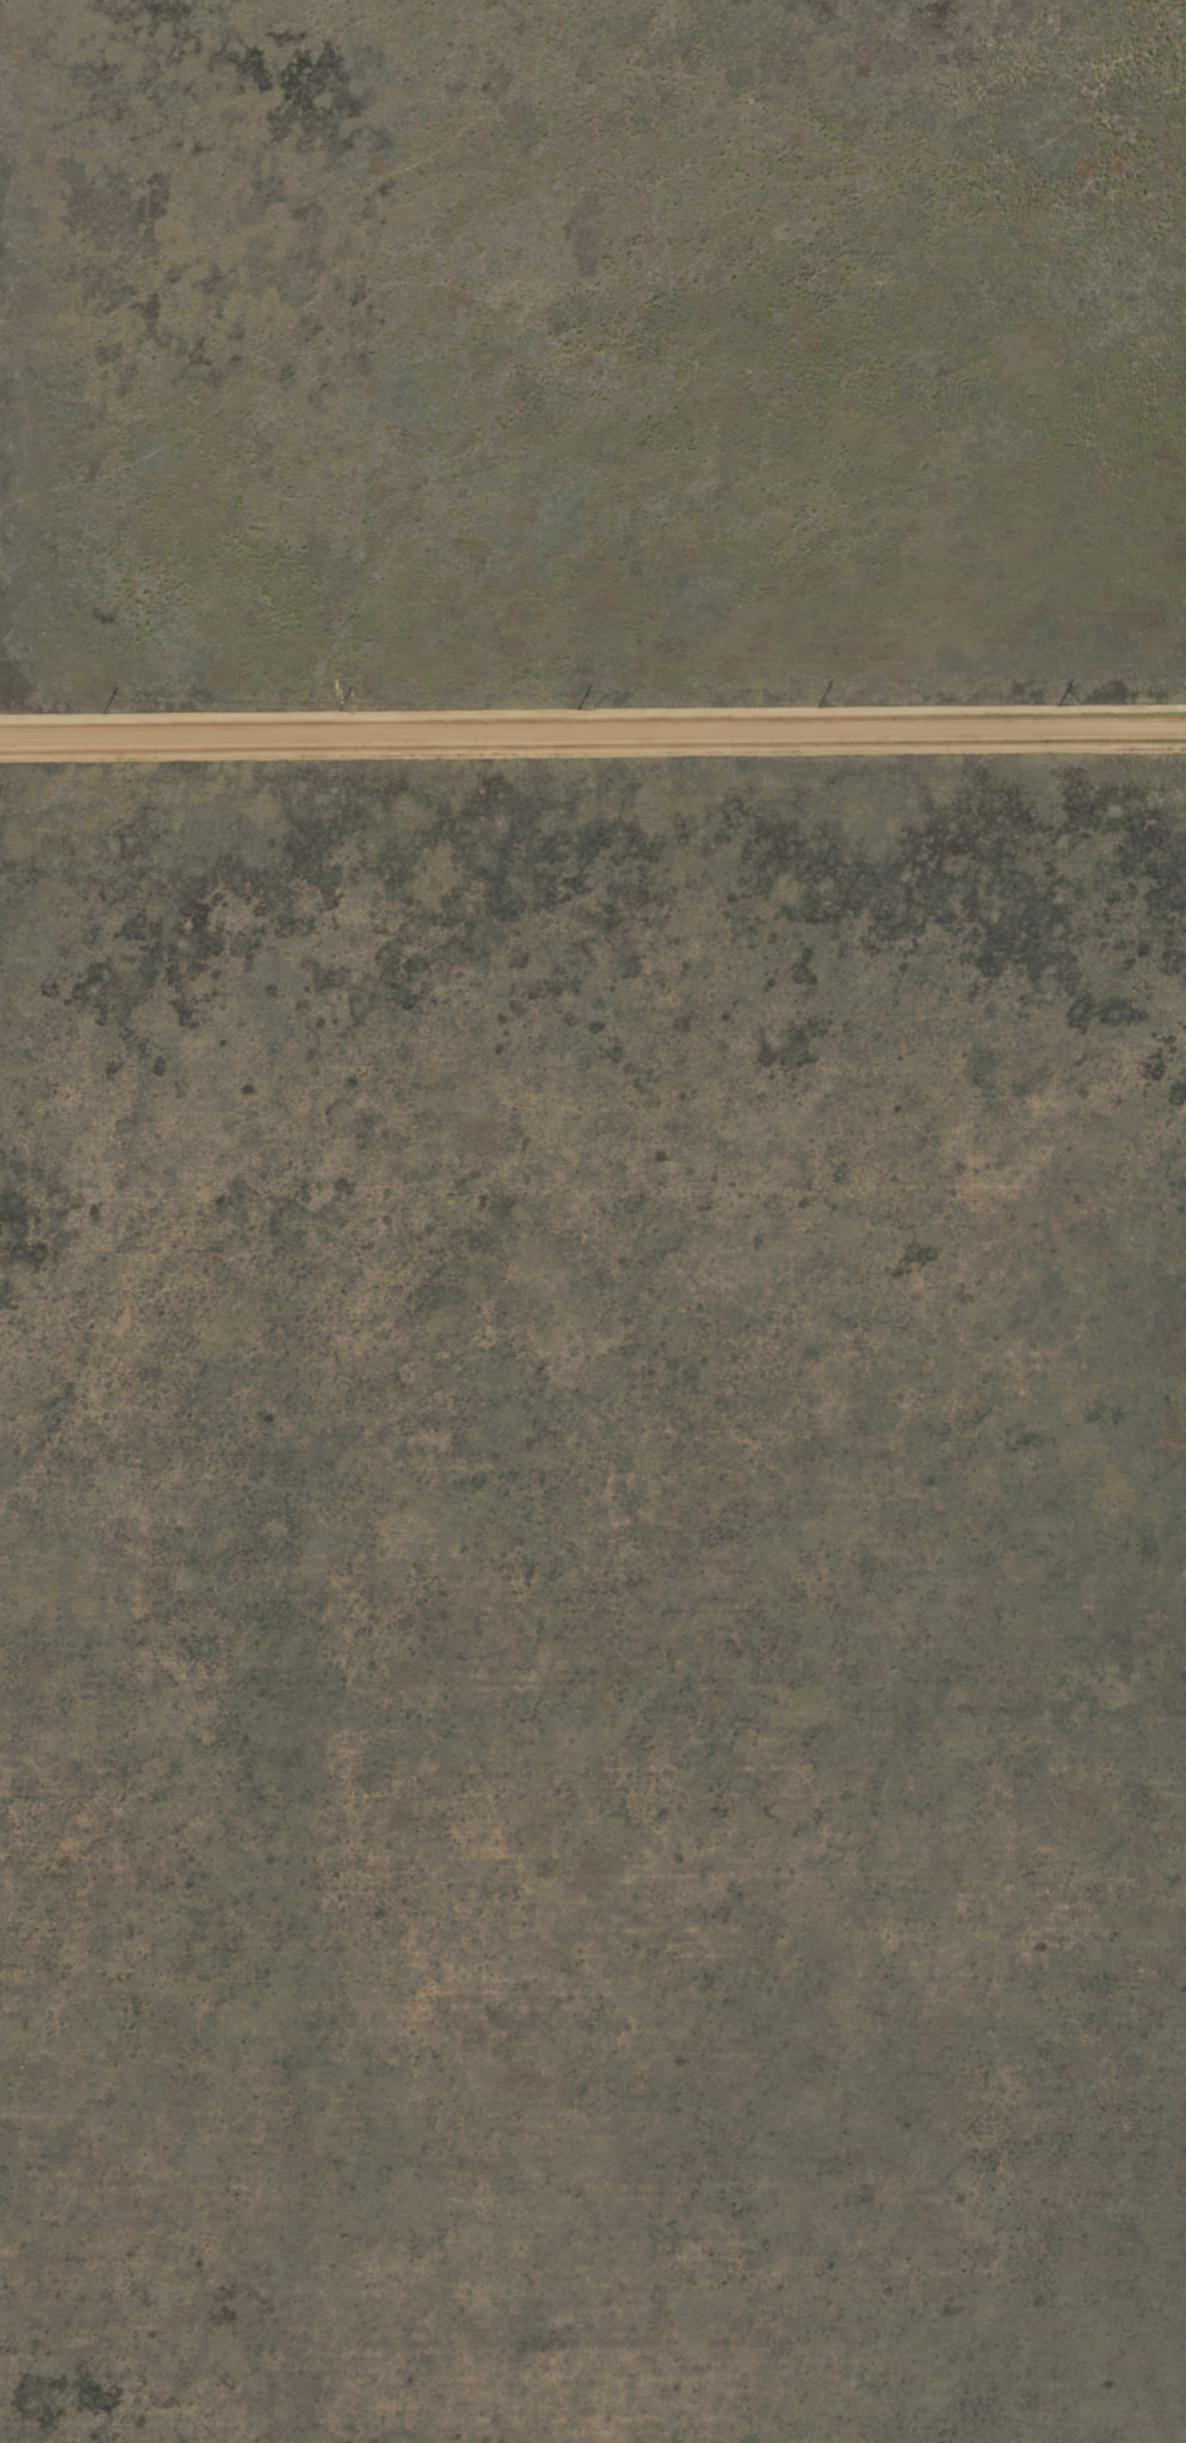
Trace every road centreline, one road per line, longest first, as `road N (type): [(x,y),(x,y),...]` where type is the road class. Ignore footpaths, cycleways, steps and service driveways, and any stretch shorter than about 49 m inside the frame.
road 1 (residential): [(0,775),(1185,761)]

